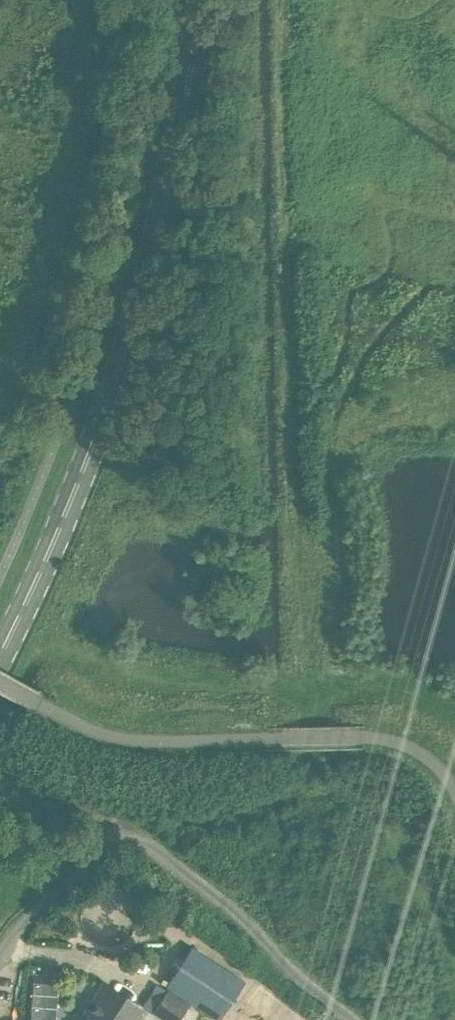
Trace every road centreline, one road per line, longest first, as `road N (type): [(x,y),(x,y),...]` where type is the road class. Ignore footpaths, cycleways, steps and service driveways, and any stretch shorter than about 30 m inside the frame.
road 1 (primary): [(0,664),(43,580),(115,389),(156,250),(201,0)]

